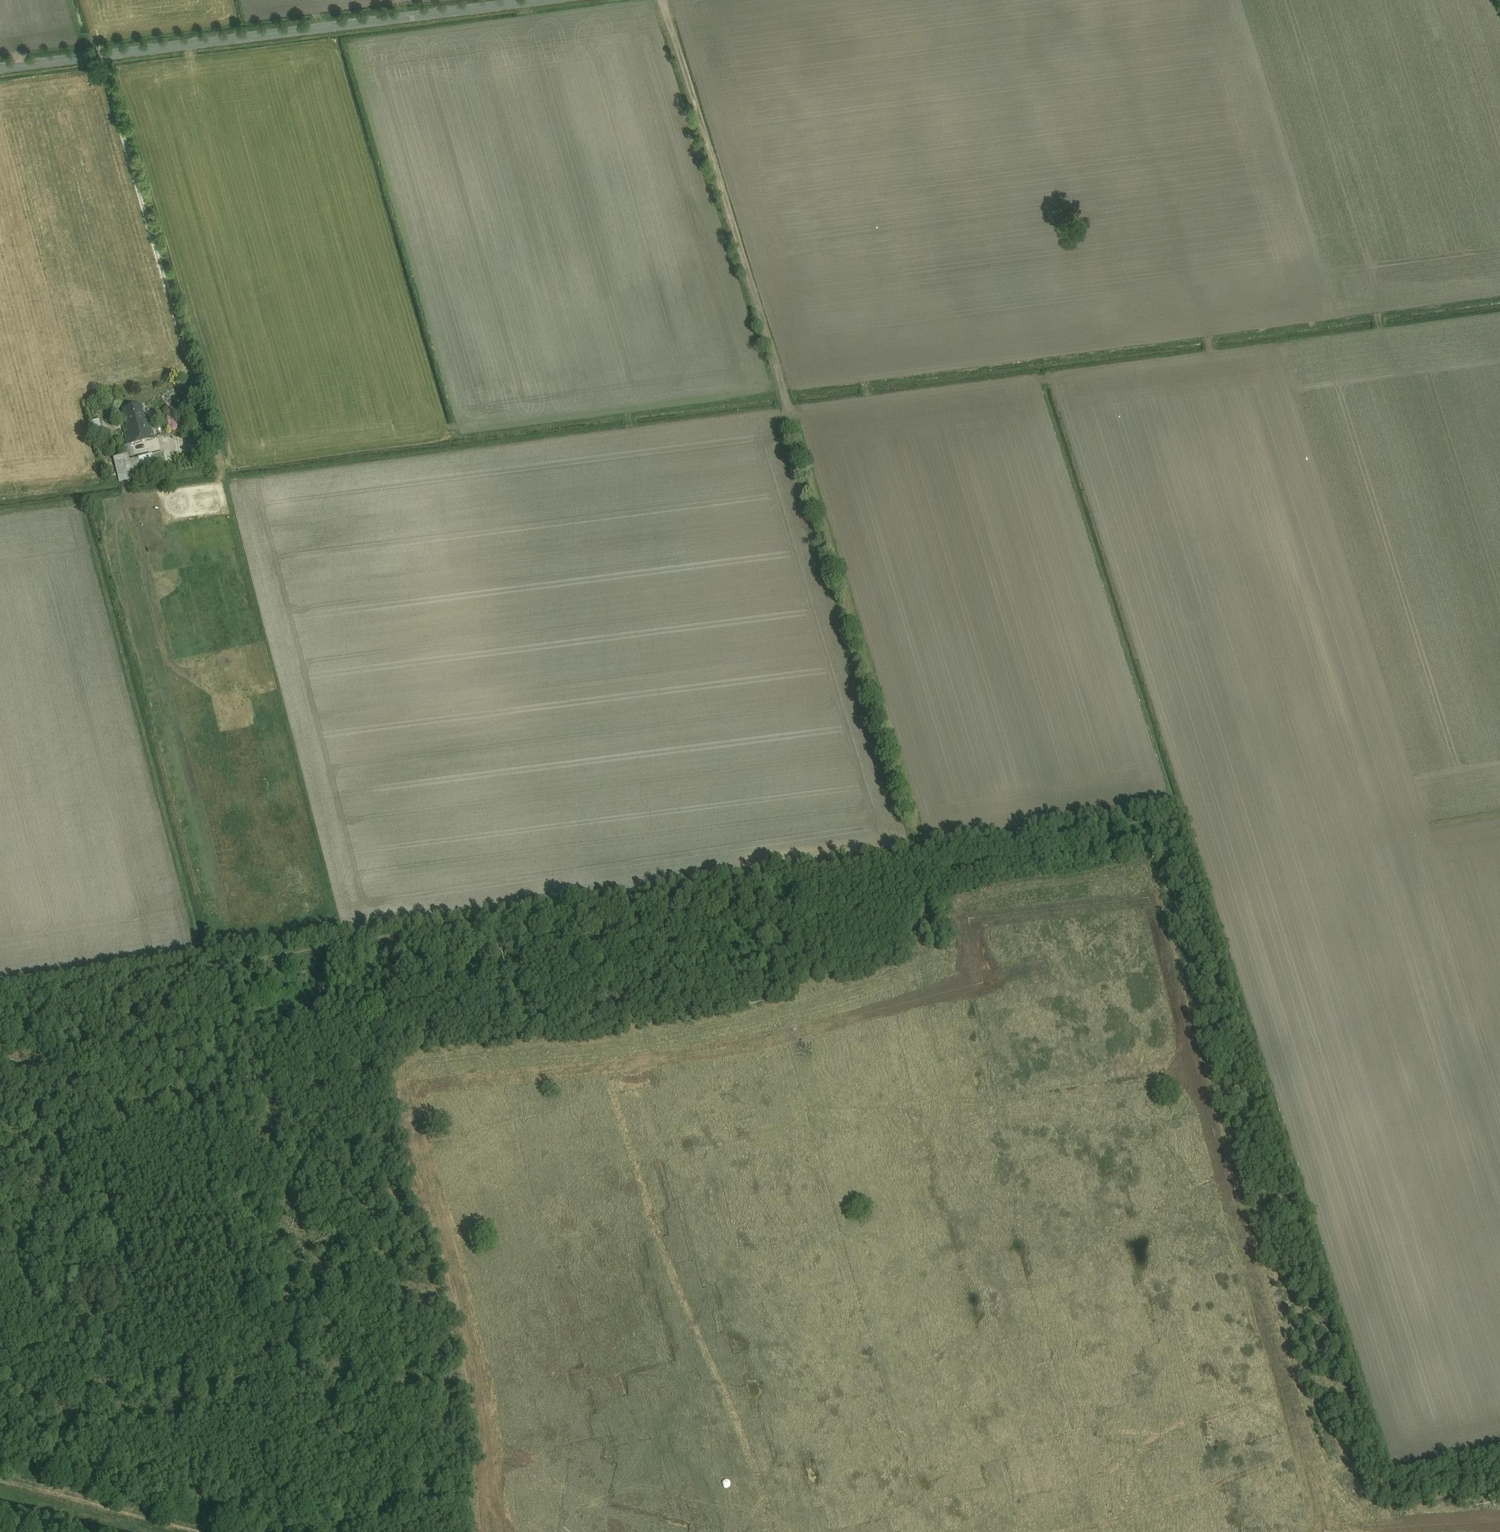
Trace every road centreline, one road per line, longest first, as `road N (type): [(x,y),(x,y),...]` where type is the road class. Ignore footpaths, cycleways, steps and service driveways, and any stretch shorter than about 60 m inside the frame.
road 1 (track): [(663,0),(924,847)]
road 2 (tertiary): [(0,66),(523,0)]
road 3 (track): [(210,1531),(0,1480)]

